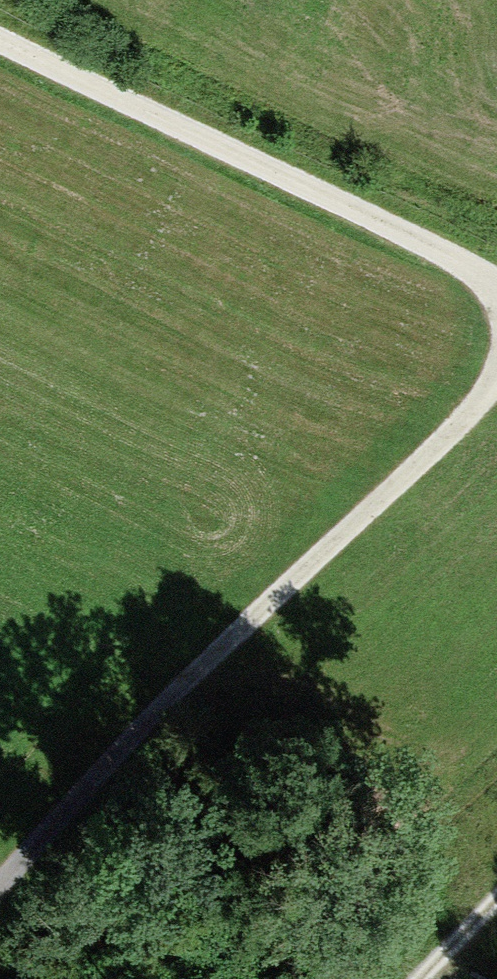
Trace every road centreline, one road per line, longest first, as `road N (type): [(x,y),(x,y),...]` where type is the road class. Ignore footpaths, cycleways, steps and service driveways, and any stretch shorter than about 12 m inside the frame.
road 1 (track): [(496,380),(126,744),(0,887)]
road 2 (track): [(0,50),(389,244),(496,288)]
road 3 (track): [(496,884),(399,978)]

